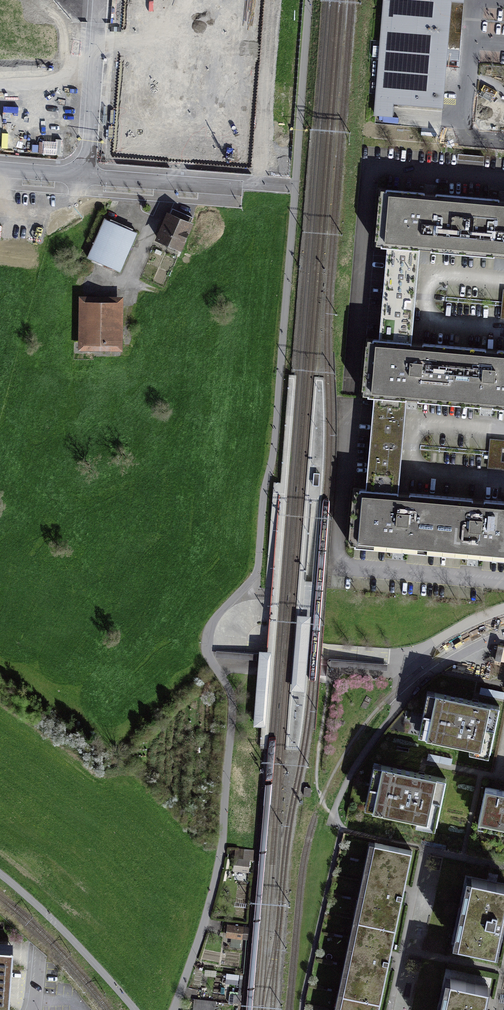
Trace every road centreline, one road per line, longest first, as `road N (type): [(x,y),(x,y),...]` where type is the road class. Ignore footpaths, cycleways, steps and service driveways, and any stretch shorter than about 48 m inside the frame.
road 1 (residential): [(503,581),(338,563),(353,417)]

